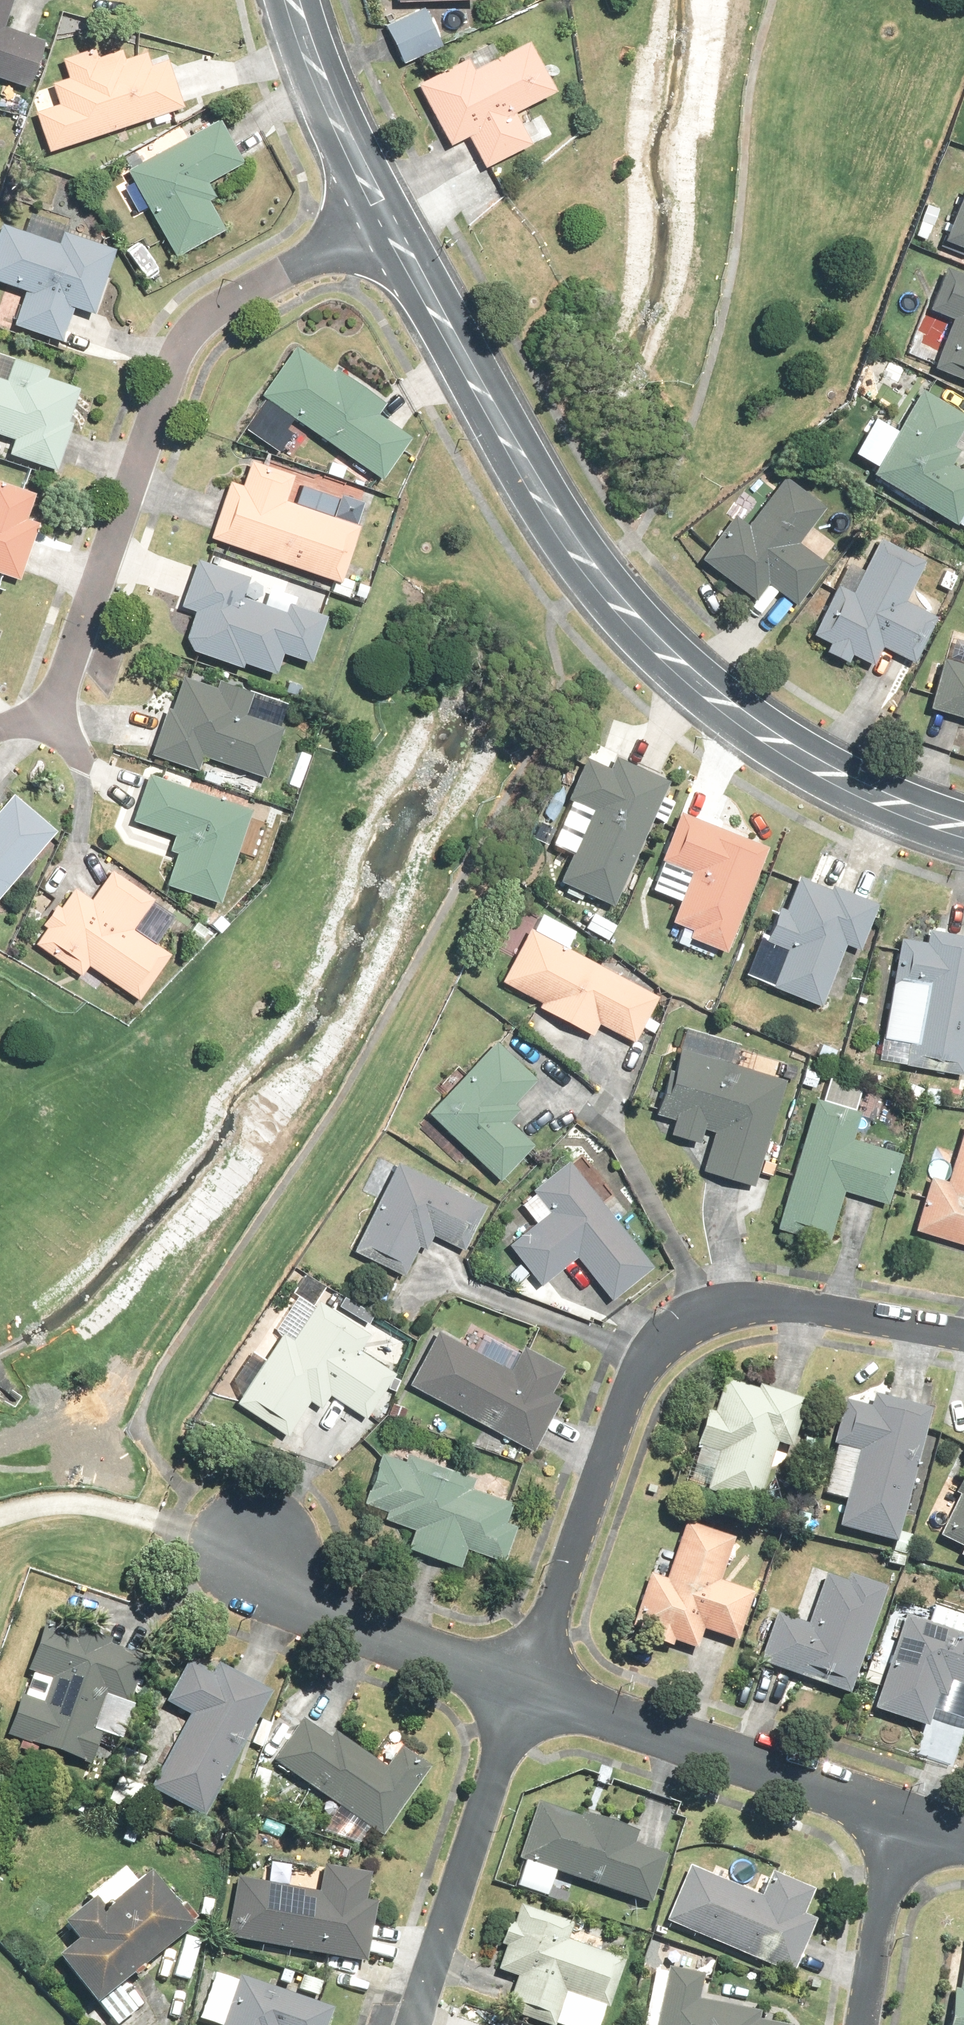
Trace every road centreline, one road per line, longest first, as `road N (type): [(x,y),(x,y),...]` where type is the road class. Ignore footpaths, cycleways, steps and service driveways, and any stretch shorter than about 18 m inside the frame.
road 1 (residential): [(389,222),(595,579),(699,682),(797,759),(872,798),(963,830)]
road 2 (residential): [(963,1334),(739,1304),(660,1339),(636,1378),(536,1676)]
road 3 (residential): [(52,713),(177,356),(195,329),(226,302),(389,222)]
road 4 (residential): [(897,1816),(536,1676)]
road 5 (residential): [(418,2024),(536,1676)]
road 6 (residential): [(536,1676),(368,1621),(273,1538)]
road 7 (residential): [(292,0),(326,94),(389,222)]
road 8 (residential): [(864,2024),(897,1816)]

